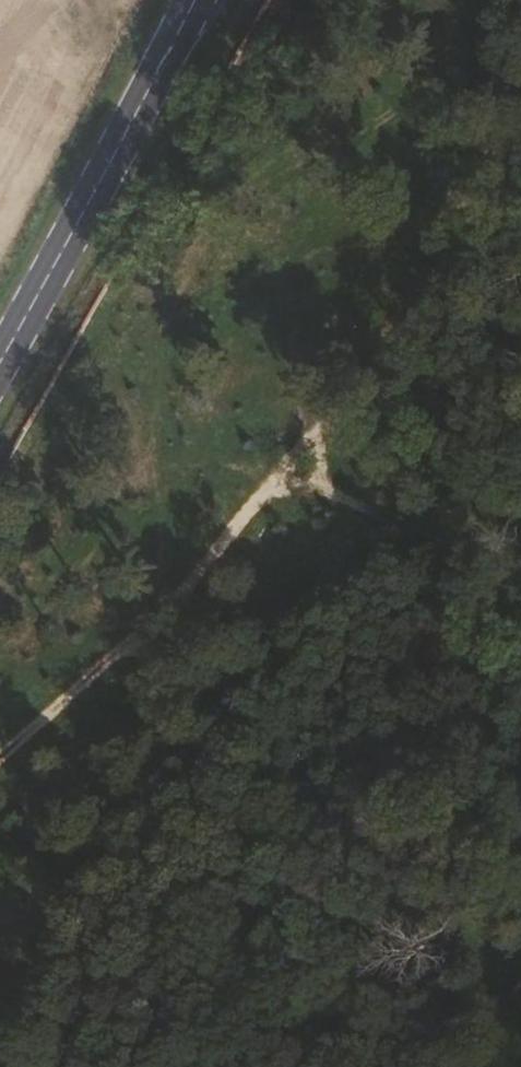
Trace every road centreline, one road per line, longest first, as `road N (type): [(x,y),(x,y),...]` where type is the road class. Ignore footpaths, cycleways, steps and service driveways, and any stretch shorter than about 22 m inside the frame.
road 1 (primary): [(196,0),(0,363)]

